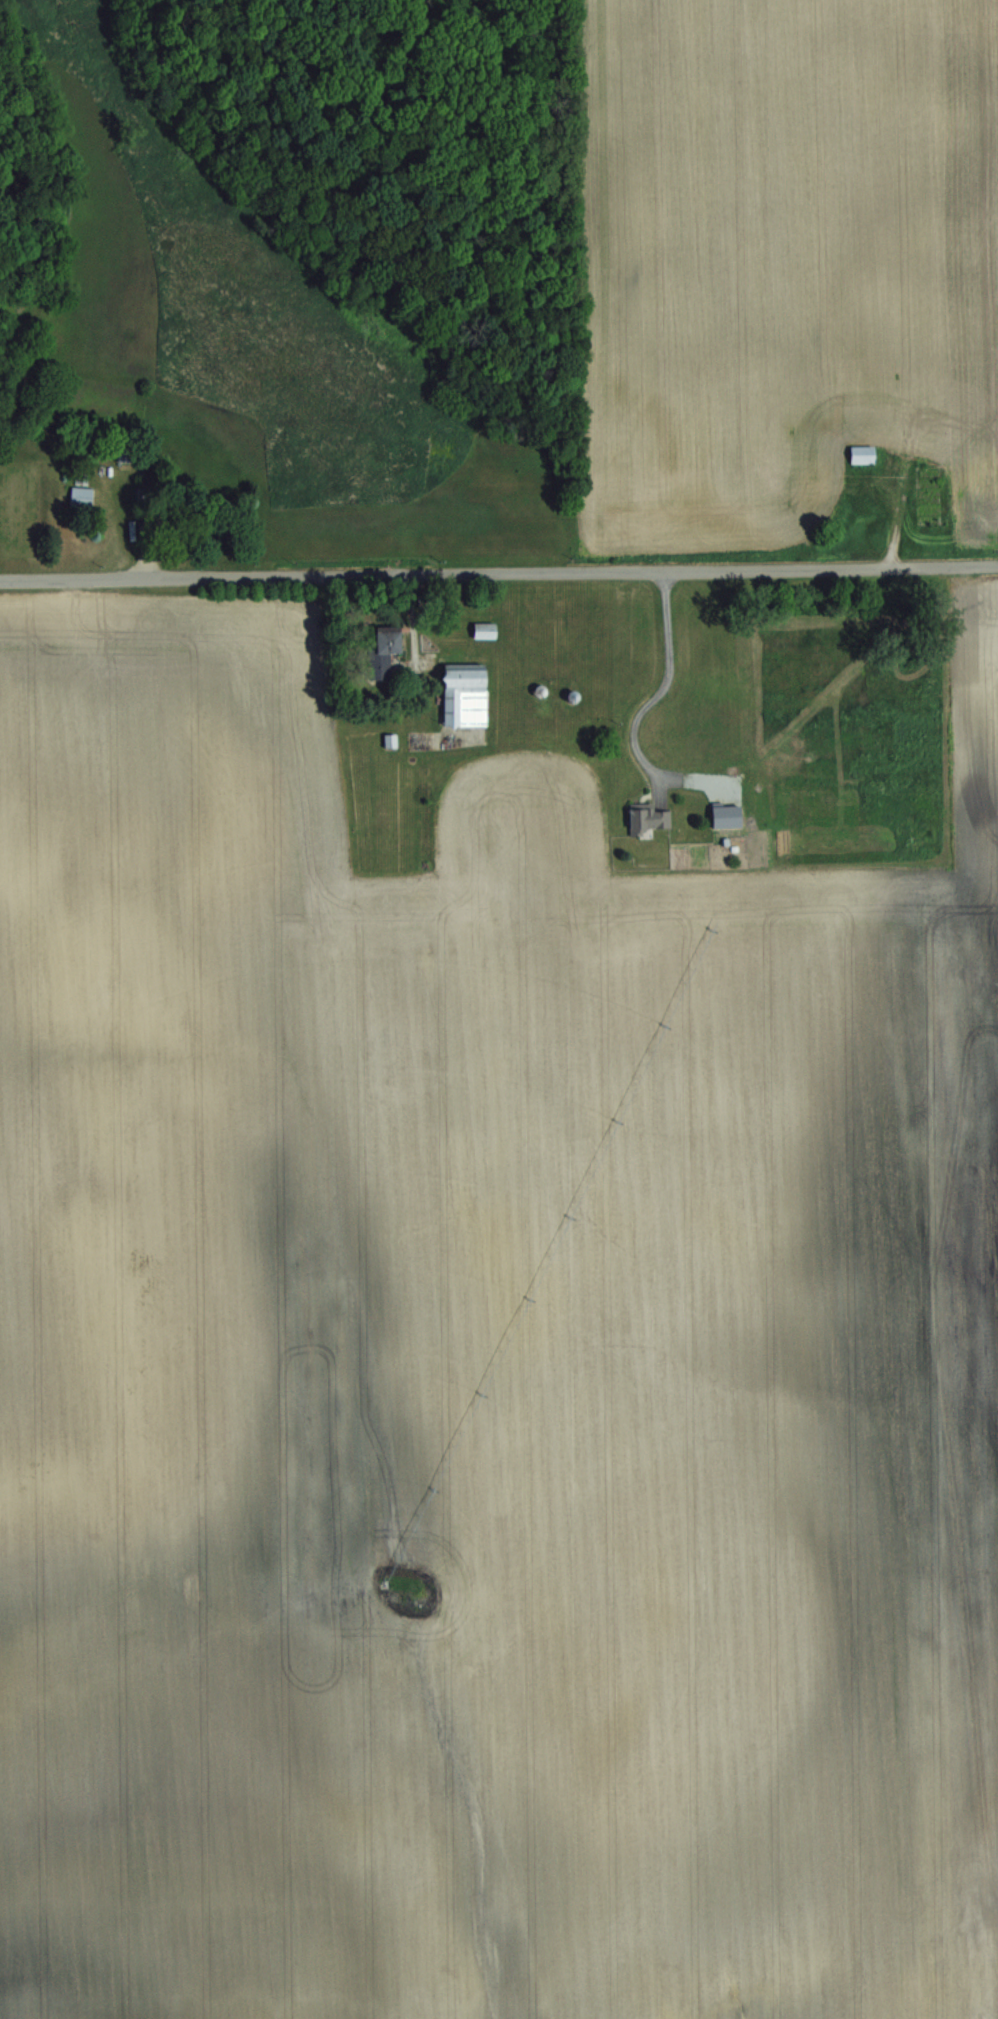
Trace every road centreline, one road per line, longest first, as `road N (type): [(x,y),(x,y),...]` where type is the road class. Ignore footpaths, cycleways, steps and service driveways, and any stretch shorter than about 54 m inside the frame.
road 1 (residential): [(997,565),(0,580)]

